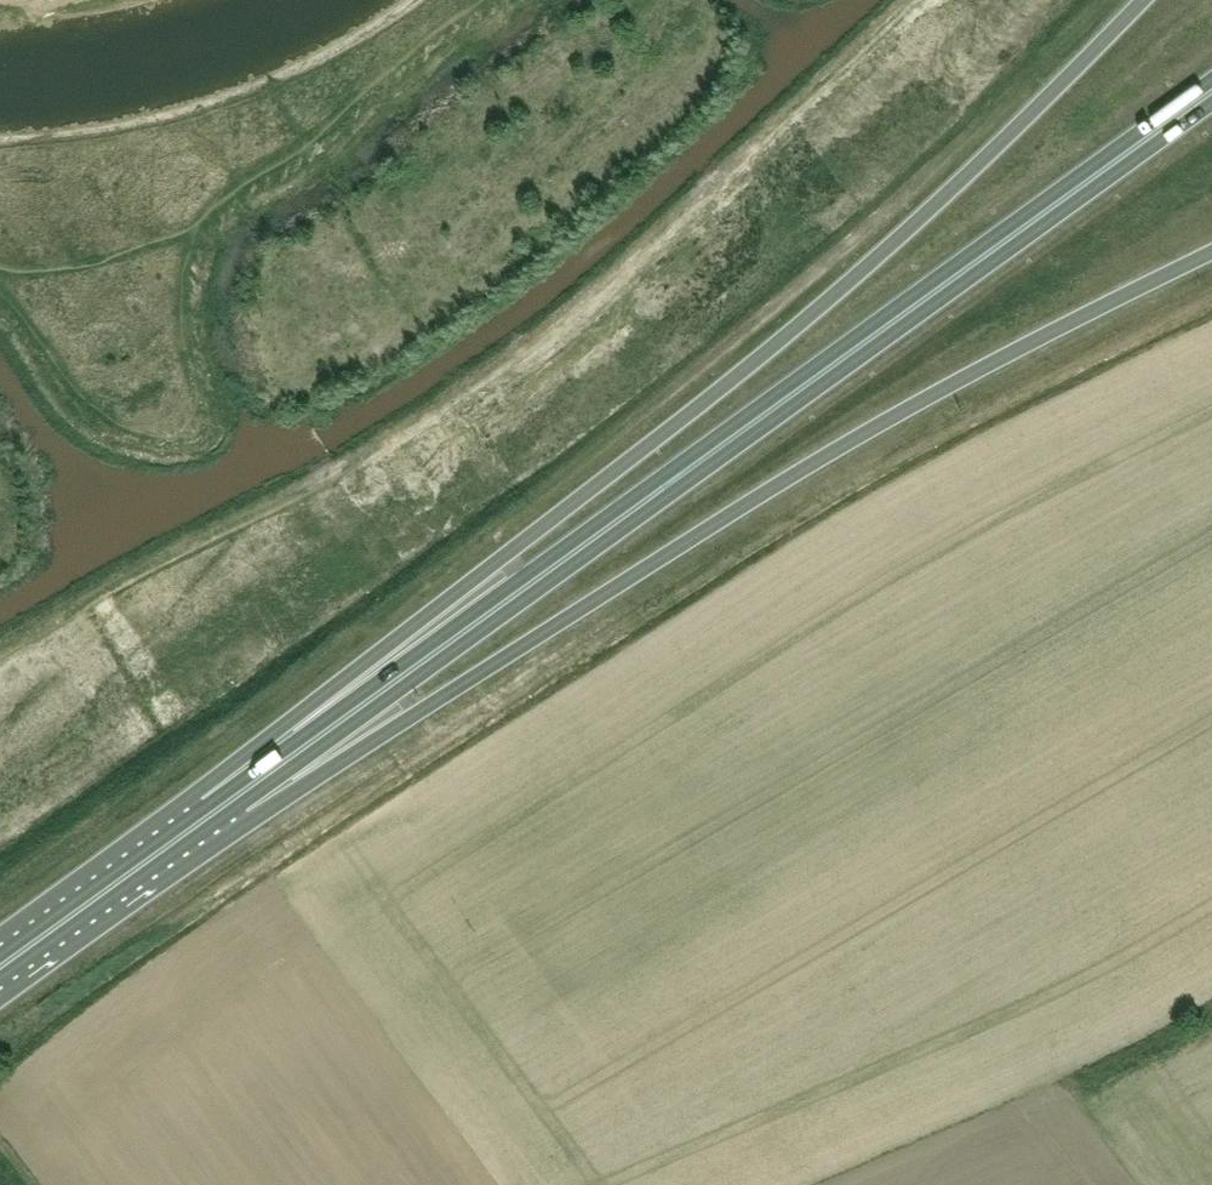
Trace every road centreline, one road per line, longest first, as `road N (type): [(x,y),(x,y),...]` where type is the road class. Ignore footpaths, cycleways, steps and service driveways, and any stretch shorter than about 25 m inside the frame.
road 1 (trunk): [(1142,0),(879,257),(425,617),(226,803)]
road 2 (trunk): [(226,803),(1211,91)]
road 3 (trunk): [(226,803),(435,702),(900,413),(1211,251)]
road 4 (trunk): [(0,966),(226,803)]

